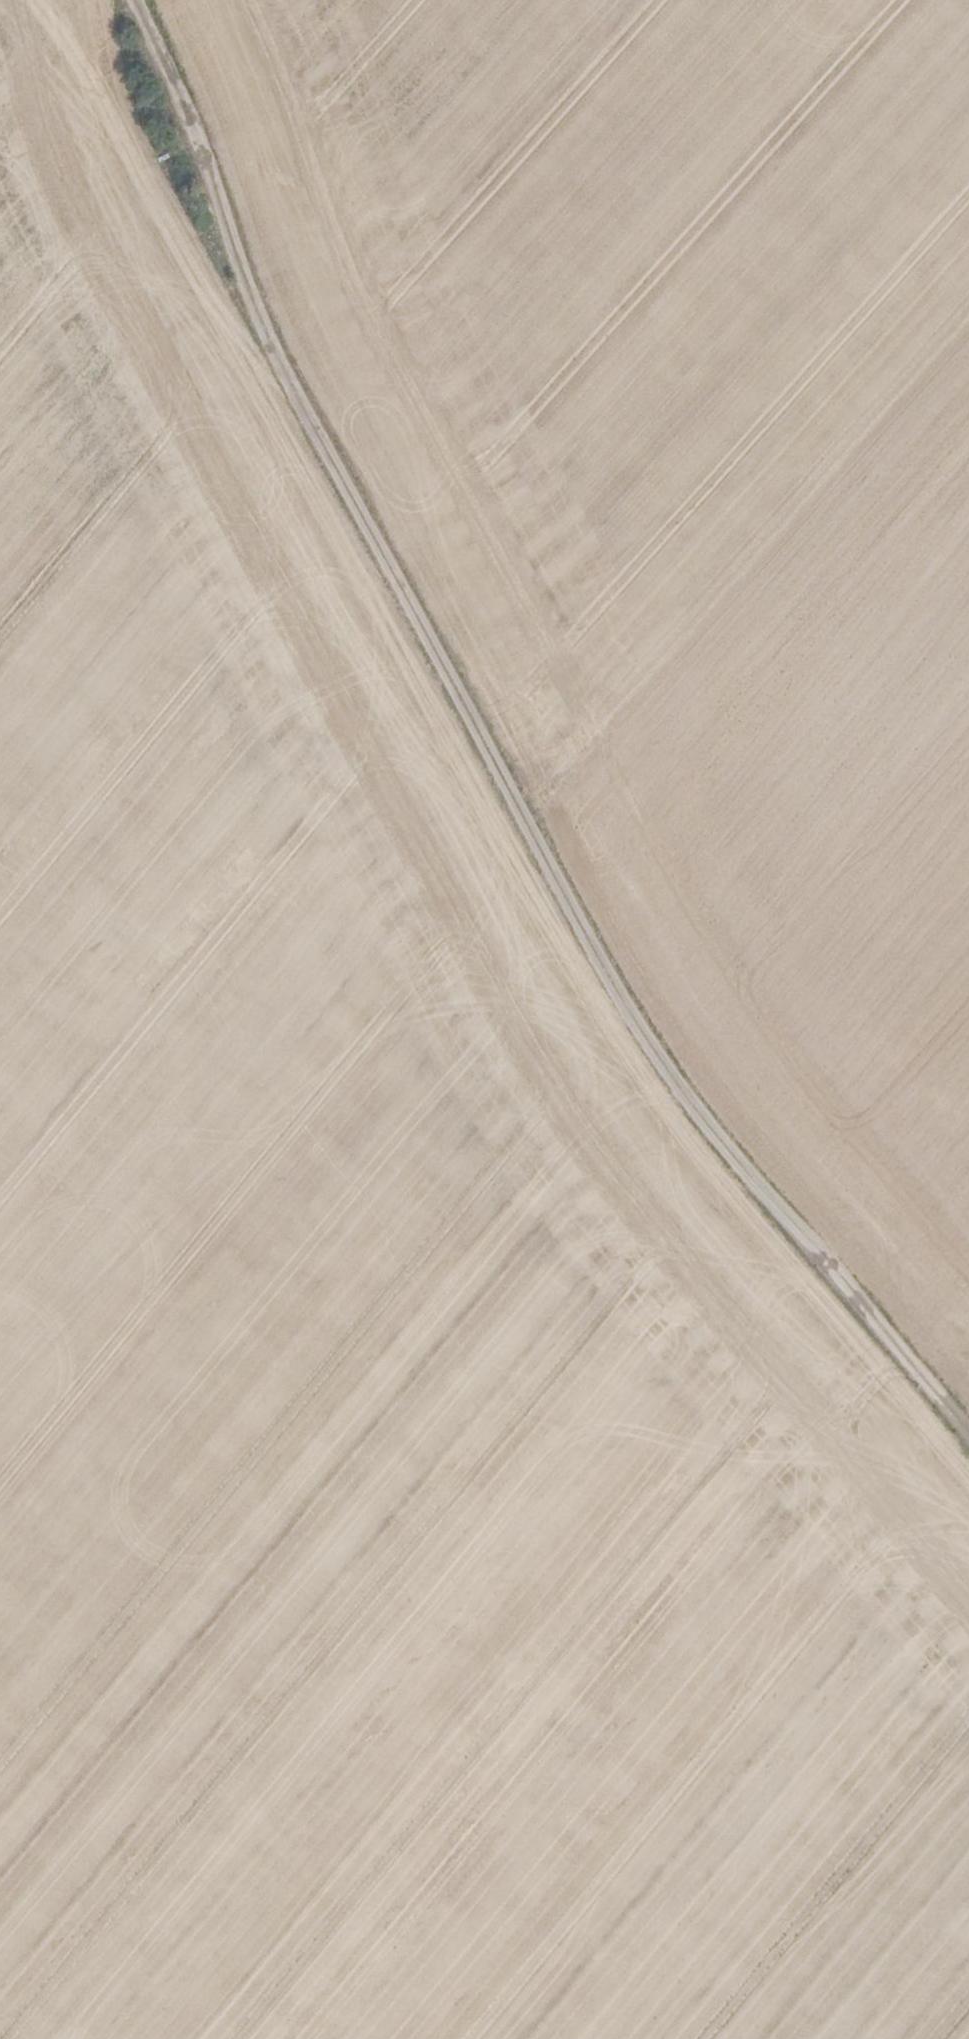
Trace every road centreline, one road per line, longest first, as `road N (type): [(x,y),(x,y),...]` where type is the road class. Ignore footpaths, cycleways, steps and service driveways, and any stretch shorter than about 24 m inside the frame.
road 1 (track): [(111,0),(244,319),(657,1109),(968,1464)]

